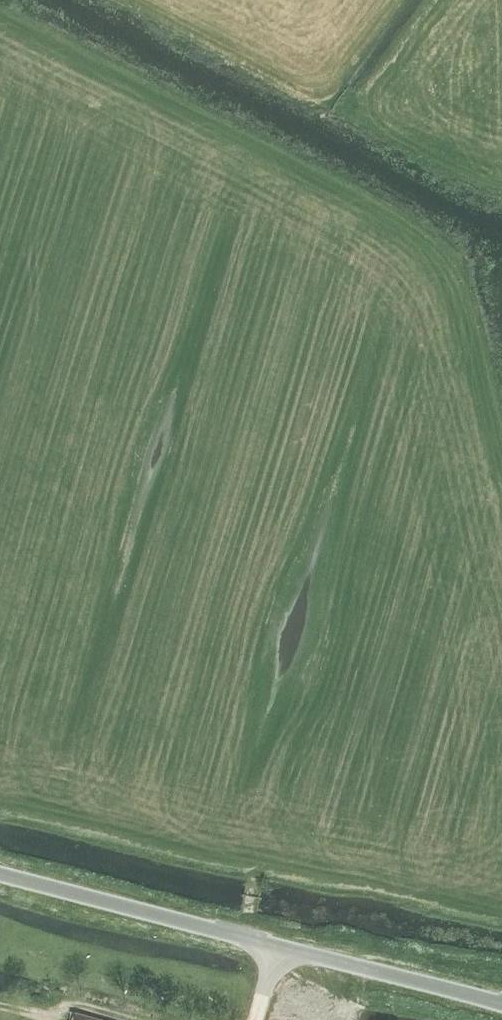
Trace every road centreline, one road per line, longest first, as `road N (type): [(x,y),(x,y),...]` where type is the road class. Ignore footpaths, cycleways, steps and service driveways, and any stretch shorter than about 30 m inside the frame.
road 1 (tertiary): [(501,1004),(0,874)]

